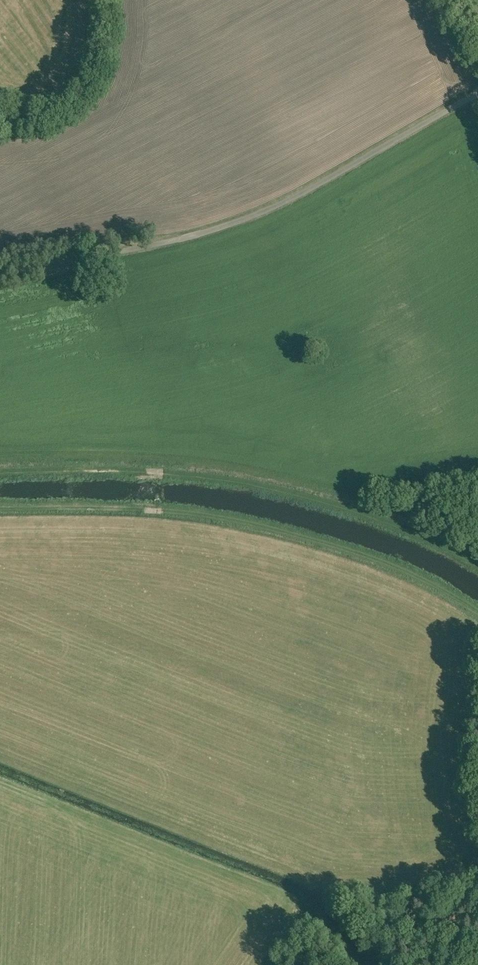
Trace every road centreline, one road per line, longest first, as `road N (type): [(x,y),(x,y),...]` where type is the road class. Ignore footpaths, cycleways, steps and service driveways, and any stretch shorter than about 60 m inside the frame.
road 1 (track): [(0,466),(153,466),(250,476),(413,523),(477,559)]

